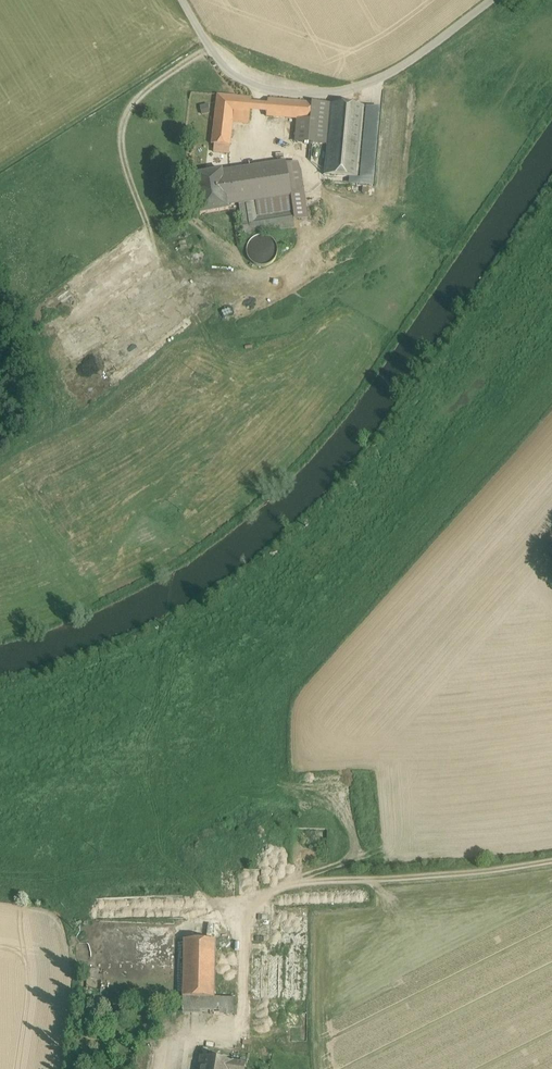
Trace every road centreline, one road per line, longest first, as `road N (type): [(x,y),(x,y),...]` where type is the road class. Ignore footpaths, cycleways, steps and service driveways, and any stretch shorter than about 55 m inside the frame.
road 1 (track): [(212,45),(139,98),(121,135),(151,235),(175,273),(196,282),(260,280),(307,257),(344,223),(349,206),(312,188),(302,160),(265,146)]
road 2 (track): [(485,0),(405,60),(299,91),(239,76),(183,0)]
road 3 (track): [(551,861),(300,885),(258,904),(246,924)]
road 4 (track): [(164,1068),(183,1039),(238,1026),(245,1015),(246,924)]

